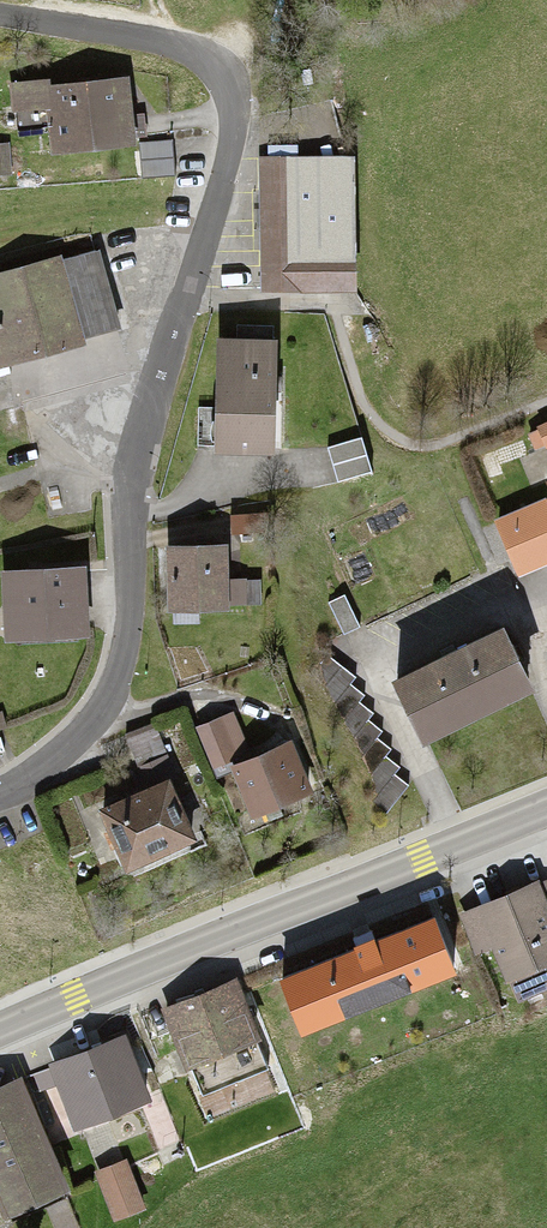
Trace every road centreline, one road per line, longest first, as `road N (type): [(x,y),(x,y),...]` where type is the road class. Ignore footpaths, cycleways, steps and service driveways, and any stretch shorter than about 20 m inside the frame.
road 1 (primary): [(546,809),(0,1034)]
road 2 (residential): [(158,374),(238,178),(235,103),(209,62),(102,30),(0,16)]
road 3 (residential): [(0,790),(81,741),(116,683),(135,441)]
road 4 (unclassified): [(158,374),(0,401)]
road 5 (unclassified): [(135,441),(0,483)]

